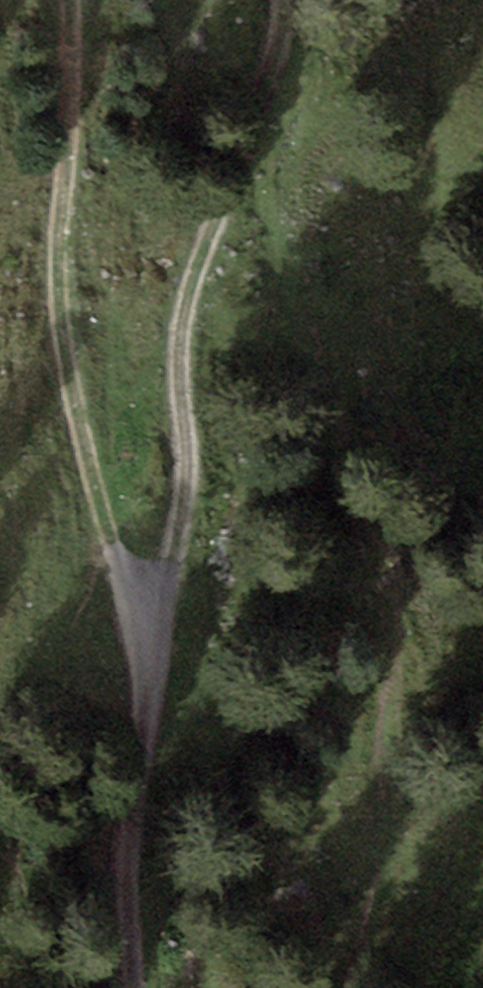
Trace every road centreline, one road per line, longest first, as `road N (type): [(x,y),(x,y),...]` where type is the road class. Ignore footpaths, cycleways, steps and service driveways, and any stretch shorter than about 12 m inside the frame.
road 1 (track): [(125,772),(183,556),(192,477),(189,382),(206,264),(269,88),(288,0)]
road 2 (track): [(84,0),(80,150),(61,250),(65,343),(115,575),(125,772)]
road 3 (track): [(125,772),(139,987)]

